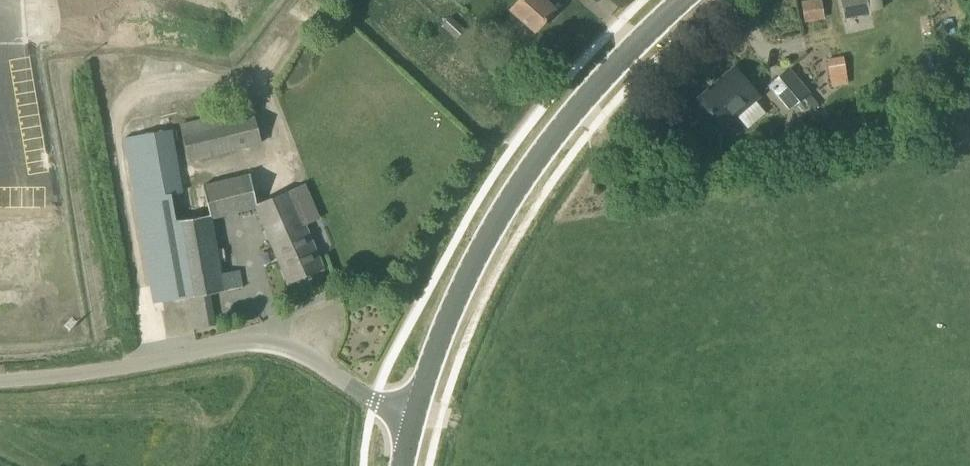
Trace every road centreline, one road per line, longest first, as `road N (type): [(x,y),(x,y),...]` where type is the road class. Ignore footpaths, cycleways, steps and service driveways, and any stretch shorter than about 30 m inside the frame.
road 1 (secondary): [(413,421),(458,290),(526,171),(598,84),(685,0)]
road 2 (unclassified): [(0,378),(88,372),(235,341),(291,346),(377,398)]

